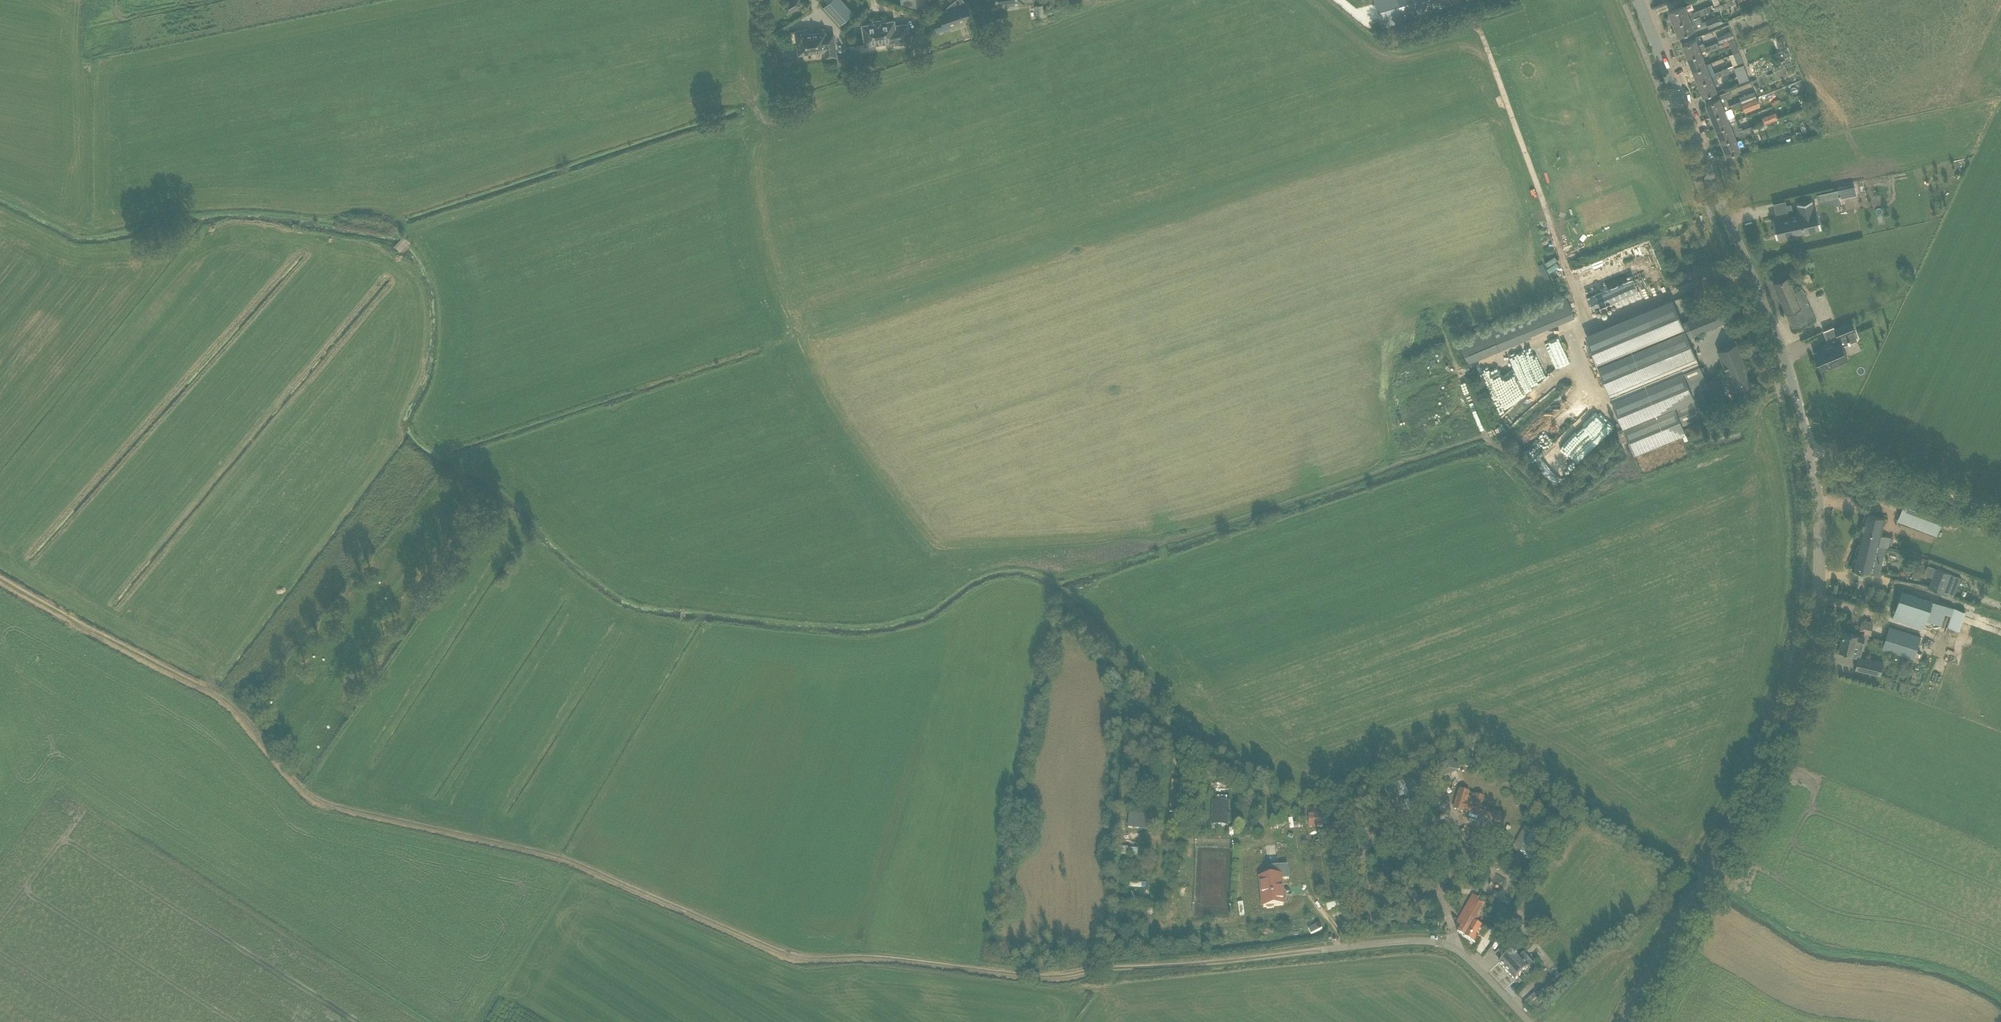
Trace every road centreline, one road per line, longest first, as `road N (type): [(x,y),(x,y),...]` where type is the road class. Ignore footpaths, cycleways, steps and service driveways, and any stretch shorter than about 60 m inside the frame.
road 1 (track): [(1320,949),(1055,976),(780,951),(564,858),(332,806),(306,793),(218,695),(0,578)]
road 2 (tertiary): [(1643,1021),(1781,745),(1801,685),(1820,554),(1802,411),(1637,0)]
road 3 (unclassified): [(1527,1021),(1451,944),(1320,949)]
road 4 (track): [(2000,515),(1837,453),(1811,454)]

